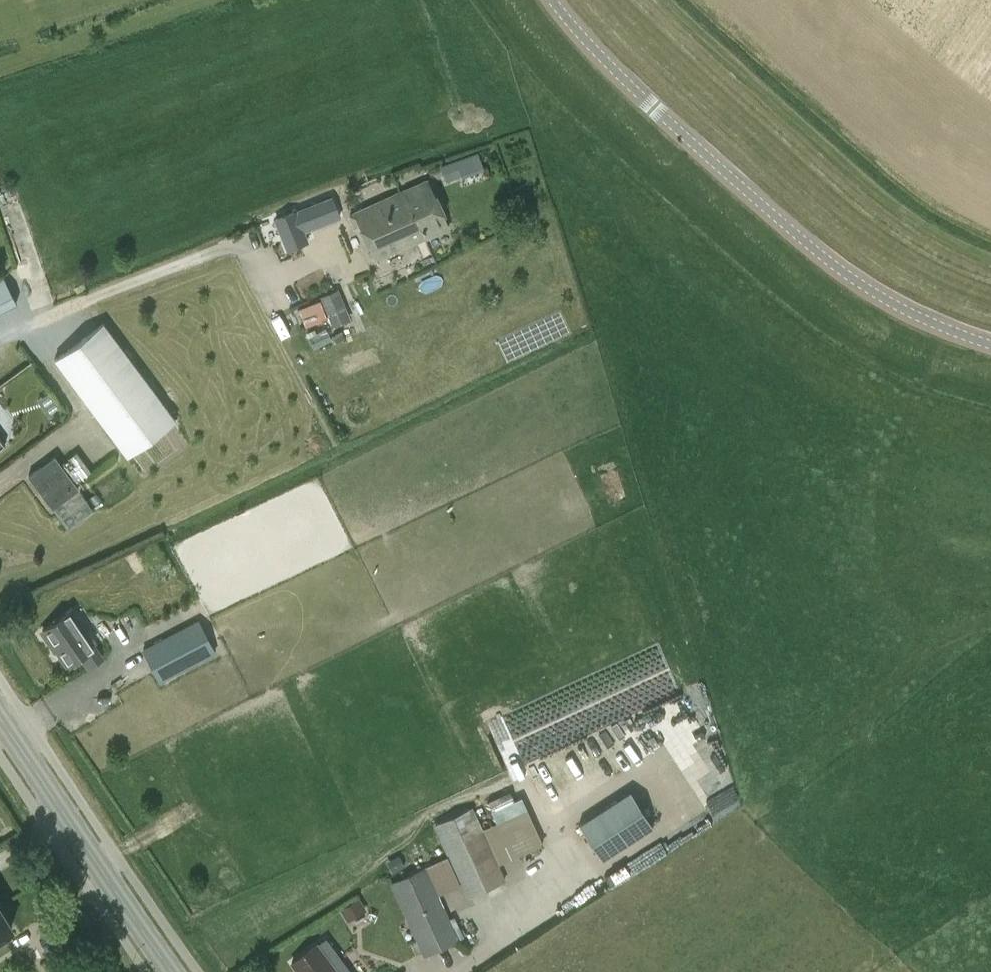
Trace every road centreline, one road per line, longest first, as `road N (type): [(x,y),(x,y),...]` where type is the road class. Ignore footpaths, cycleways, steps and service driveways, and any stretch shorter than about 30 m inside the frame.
road 1 (tertiary): [(990,346),(893,304),(769,205),(558,0)]
road 2 (secondary): [(173,971),(0,717)]

